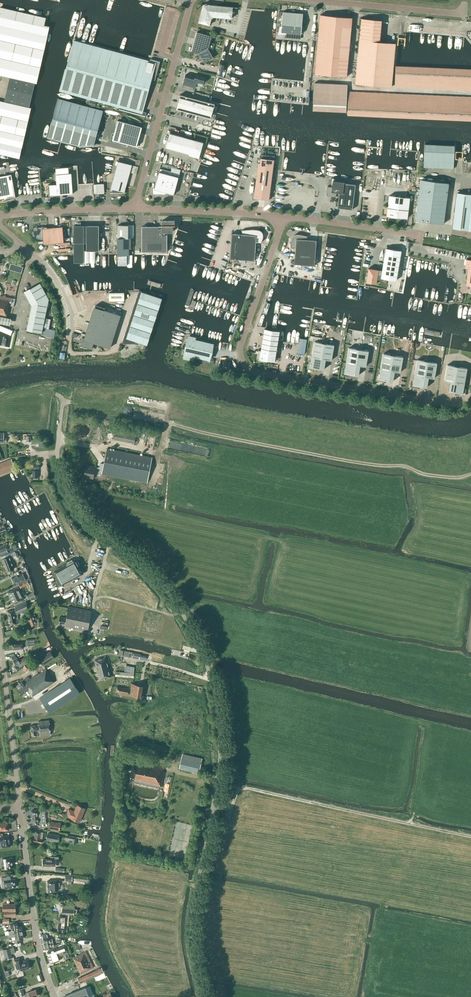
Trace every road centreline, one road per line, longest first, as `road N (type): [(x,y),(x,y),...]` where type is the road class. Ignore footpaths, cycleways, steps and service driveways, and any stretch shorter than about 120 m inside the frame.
road 1 (track): [(151,452),(159,454),(166,423),(423,474),(470,475)]
road 2 (unclassified): [(430,400),(245,365),(240,345),(280,217)]
road 3 (unclassified): [(207,679),(164,597),(73,507),(59,476),(57,395)]
road 4 (unclassified): [(200,996),(187,925),(218,743),(207,679)]
road 5 (track): [(470,835),(241,785),(227,808),(208,807)]
road 6 (unclassified): [(136,209),(194,0)]
road 7 (tertiary): [(56,996),(38,941),(17,810)]
road 8 (unclassified): [(296,0),(463,16),(464,4)]
road 9 (unclassified): [(17,810),(1,642)]
road 10 (unclassified): [(280,217),(136,209)]
road 11 (unclassified): [(420,236),(280,217)]
road 12 (unclassified): [(136,209),(0,216)]
road 13 (unclassified): [(70,336),(55,279),(0,225)]

